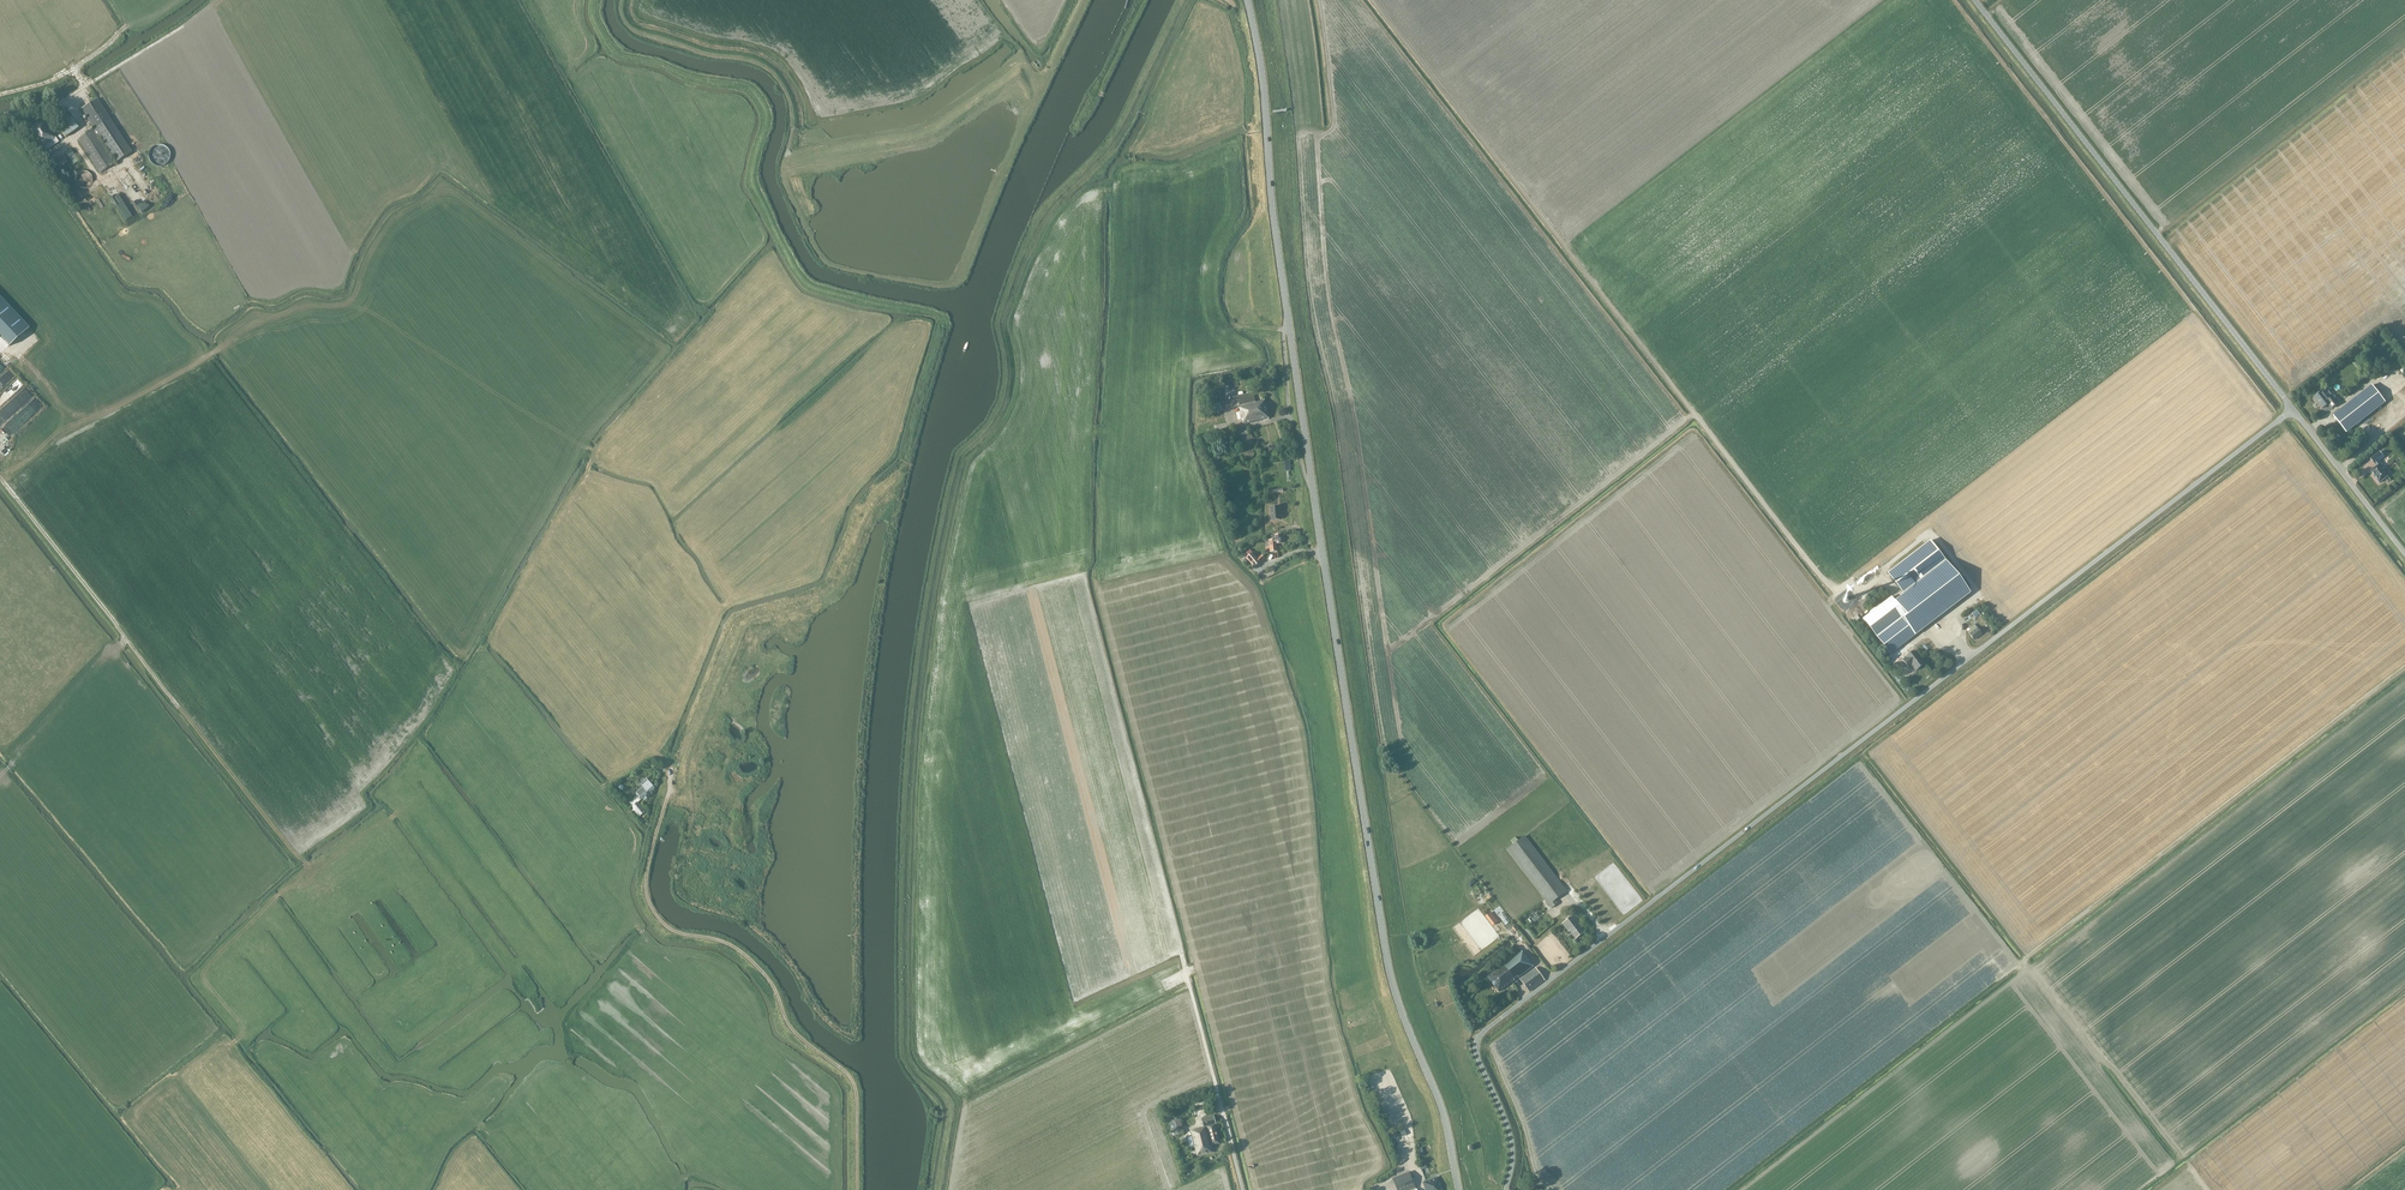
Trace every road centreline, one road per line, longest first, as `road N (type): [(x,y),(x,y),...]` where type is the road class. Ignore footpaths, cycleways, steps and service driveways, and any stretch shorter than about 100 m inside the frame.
road 1 (tertiary): [(1458,1189),(1442,1109),(1387,956),(1247,0)]
road 2 (unclassified): [(1506,1189),(1511,1133),(1478,1062),(1482,1033),(2289,413)]
road 3 (track): [(1233,1155),(1103,648)]
road 4 (unclassified): [(2289,413),(1973,0)]
road 5 (track): [(857,1189),(856,1096),(848,1074),(792,1028),(751,960),(722,941),(673,930),(650,904),(646,876),(666,802)]
road 6 (track): [(178,0),(57,80),(0,97)]
road 7 (unclassified): [(2404,553),(2289,413)]
road 8 (track): [(91,85),(219,0)]

